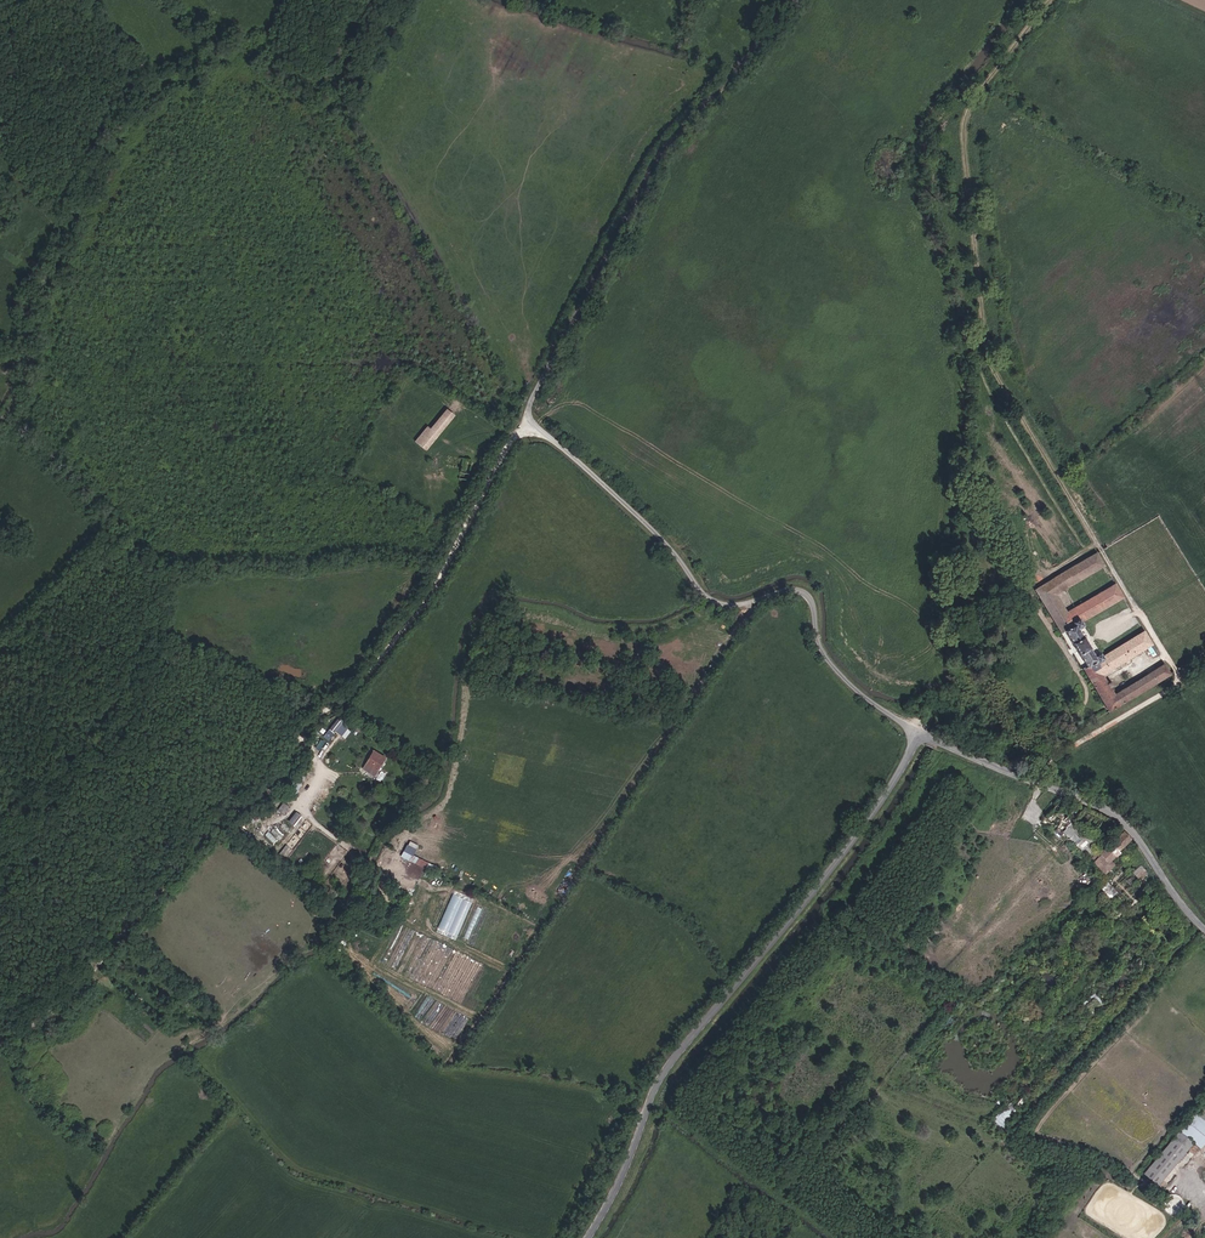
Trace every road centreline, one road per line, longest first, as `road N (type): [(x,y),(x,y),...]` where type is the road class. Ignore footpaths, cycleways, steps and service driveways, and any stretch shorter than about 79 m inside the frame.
road 1 (unclassified): [(787,0),(726,85),(657,154),(527,415),(661,536),(715,601),(804,593),(823,653),(918,734)]
road 2 (track): [(527,415),(435,597),(363,684),(318,724),(276,792),(207,830),(62,1017),(0,1038)]
road 3 (tertiary): [(588,1237),(658,1082),(880,804),(918,734)]
road 4 (track): [(0,420),(20,379),(29,314),(143,101),(209,64),(269,53)]
road 5 (tertiary): [(918,734),(1125,821),(1204,928)]

